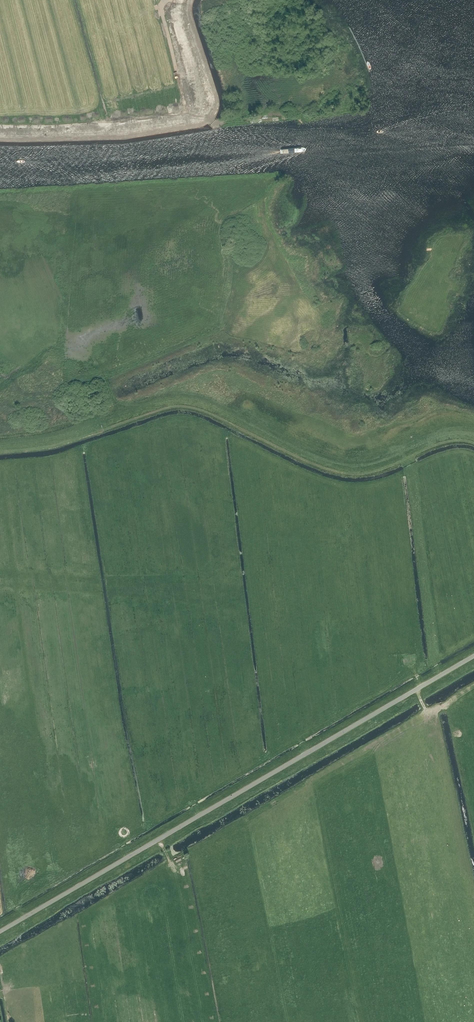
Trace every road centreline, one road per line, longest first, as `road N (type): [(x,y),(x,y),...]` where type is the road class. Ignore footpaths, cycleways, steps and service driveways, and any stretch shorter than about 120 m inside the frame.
road 1 (unclassified): [(0,932),(473,655)]

